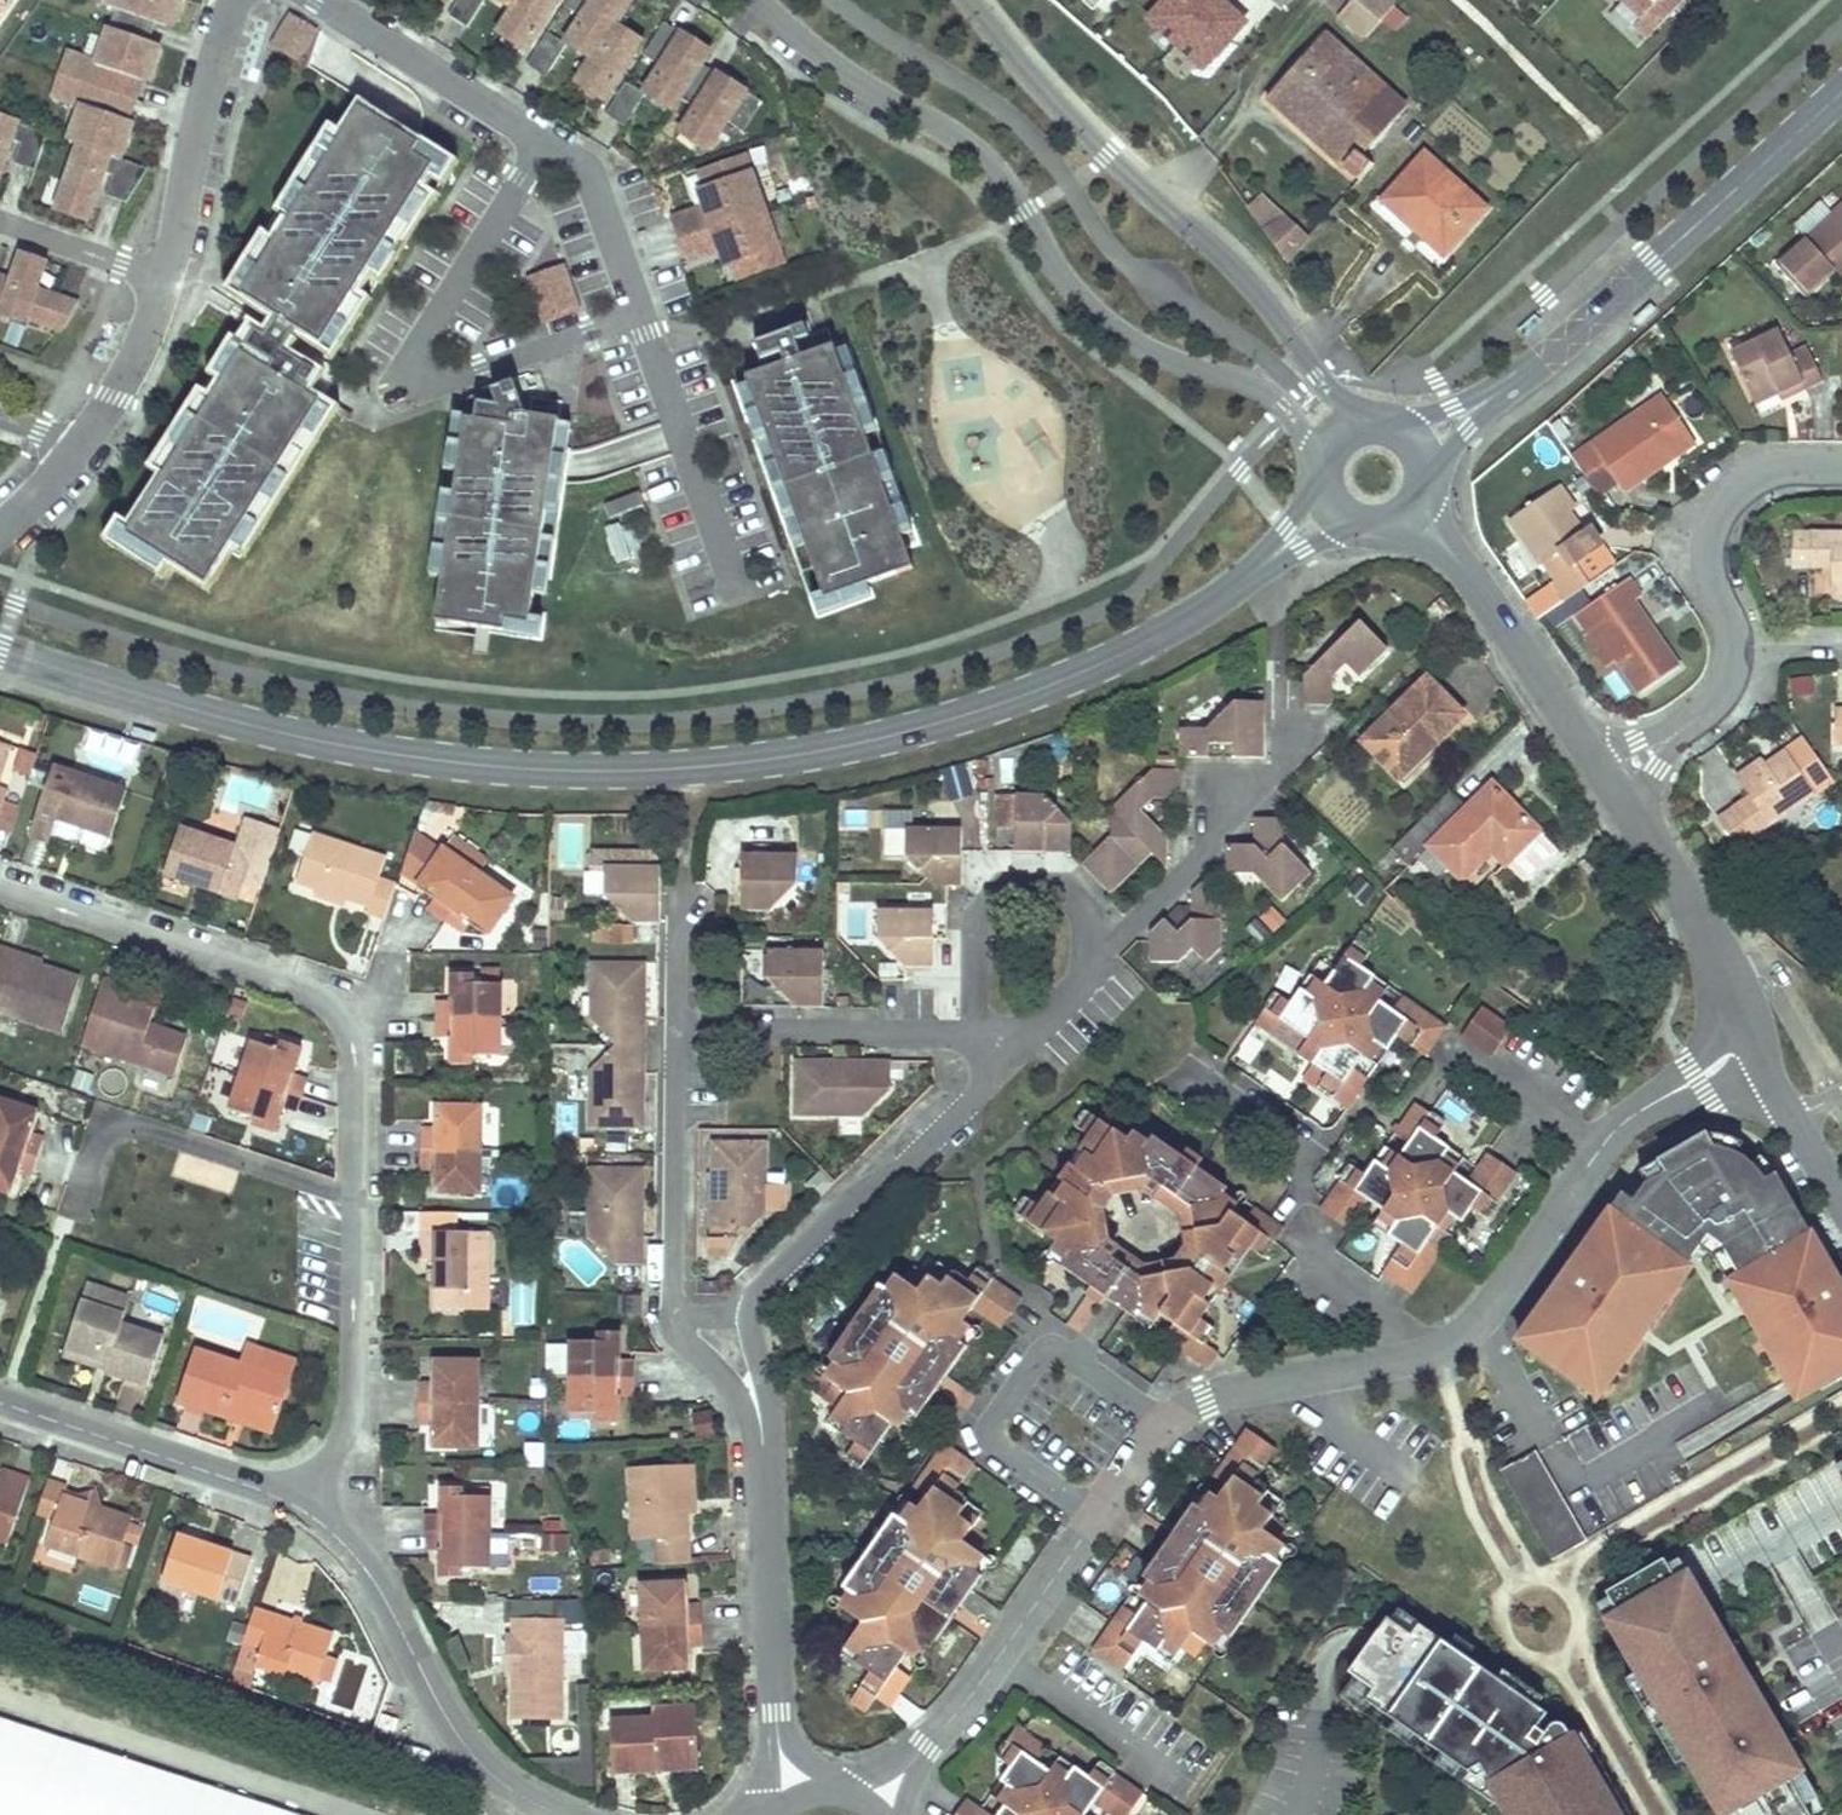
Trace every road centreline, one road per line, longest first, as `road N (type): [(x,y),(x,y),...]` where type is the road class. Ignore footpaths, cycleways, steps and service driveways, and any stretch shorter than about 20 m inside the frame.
road 1 (tertiary): [(1338,522),(1138,647),(1020,697),(872,741),(684,769),(529,770),(357,748),(226,719),(0,650)]
road 2 (residential): [(1760,1041),(1622,1122),(1471,1330),(1433,1349),(1202,1400),(1163,1421),(925,1751)]
road 3 (residential): [(295,1506),(327,1465),(351,1413),(355,1069),(345,1024),(332,1007),(289,984),(0,890)]
road 4 (residential): [(761,0),(859,85),(975,153),(1059,274),(1131,341),(1179,368),(1270,393),(1320,462)]
road 5 (unclassified): [(1357,423),(1248,276),(1094,144),(971,0)]
road 6 (tertiary): [(1841,92),(1549,358),(1421,442)]
road 7 (residential): [(547,141),(408,369),(431,386),(640,317)]
road 8 (residential): [(763,1430),(767,1400),(750,1328),(758,1293),(972,1101),(983,1071),(978,1050)]
road 9 (residential): [(1619,769),(1719,692),(1730,670),(1737,626),(1714,558),(1718,526),(1738,494),(1763,471),(1841,461)]
road 10 (residential): [(675,1033),(675,1318),(763,1430)]
road 11 (residential): [(295,1506),(371,1575),(466,1748),(504,1785),(557,1814)]
road 12 (residential): [(1285,712),(1279,770),(1215,828),(1205,854),(1089,968)]
road 13 (residential): [(1619,769),(1421,513)]
road 14 (residential): [(0,1403),(295,1506)]
road 15 (residential): [(1760,1041),(1619,769)]
road 16 (residential): [(1089,968),(1083,915),(1071,900),(1052,889),(1005,892),(978,919),(972,1042)]
road 17 (residential): [(972,1042),(944,1034),(675,1033)]
road 18 (residential): [(763,1430),(777,1726)]
road 19 (residential): [(640,317),(737,597)]
road 20 (residential): [(162,280),(242,0)]
road 21 (residential): [(315,0),(547,141)]
road 22 (residential): [(547,141),(588,172),(640,317)]
road 23 (residential): [(88,448),(137,360),(162,280)]
road 24 (residential): [(1841,1201),(1775,1086),(1760,1041)]
road 25 (residential): [(162,280),(0,221)]
road 26 (residential): [(684,884),(675,1033)]
road 27 (residential): [(1089,968),(1040,1025),(978,1050)]
road 28 (residential): [(0,538),(88,448)]

